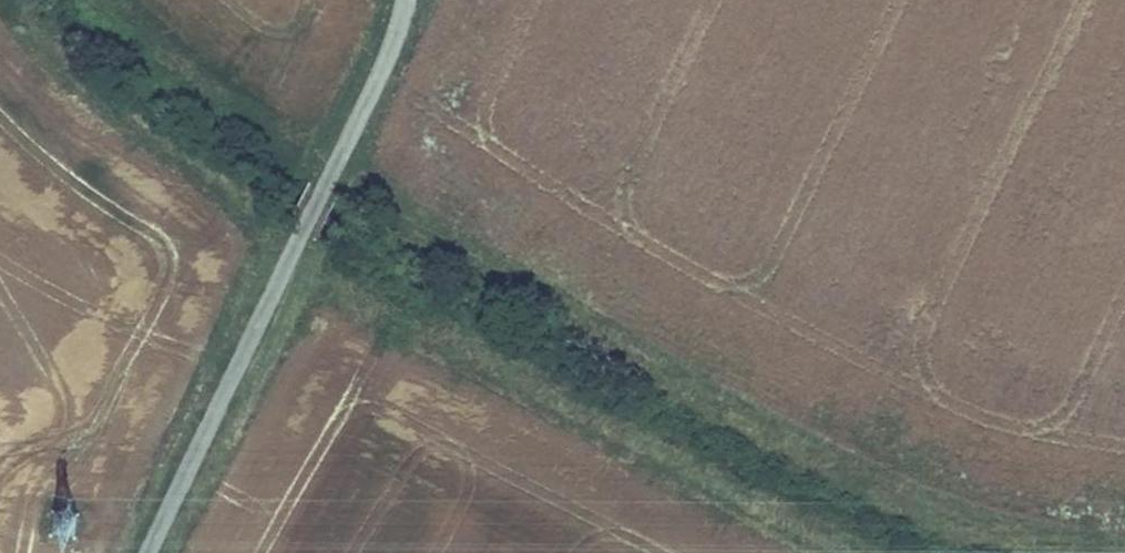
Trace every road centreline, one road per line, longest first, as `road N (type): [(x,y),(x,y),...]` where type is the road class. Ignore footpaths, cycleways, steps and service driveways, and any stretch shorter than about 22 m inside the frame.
road 1 (unclassified): [(404,0),(379,76),(150,552)]

